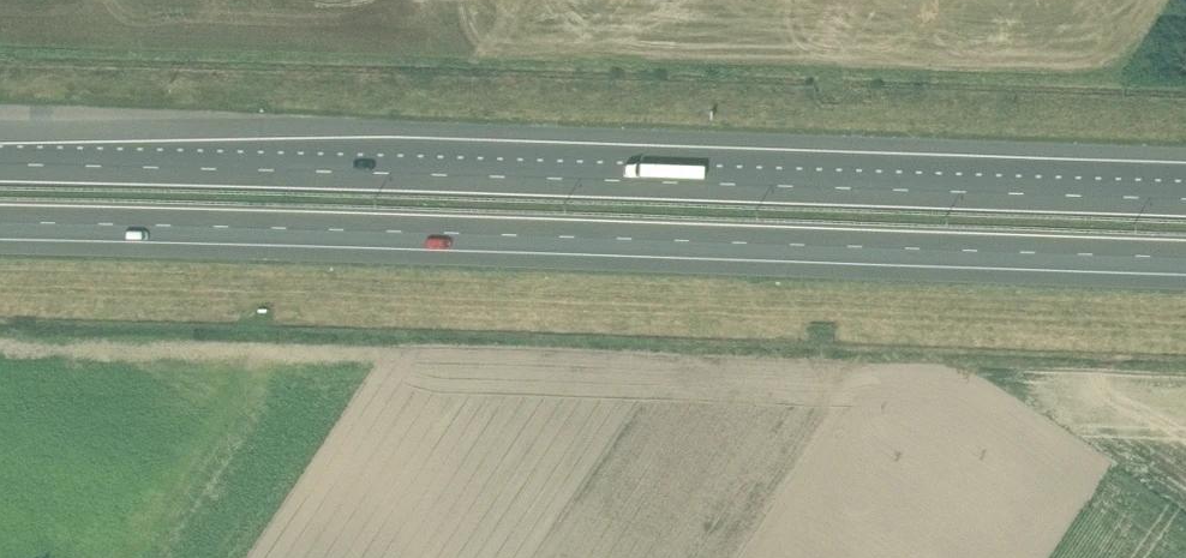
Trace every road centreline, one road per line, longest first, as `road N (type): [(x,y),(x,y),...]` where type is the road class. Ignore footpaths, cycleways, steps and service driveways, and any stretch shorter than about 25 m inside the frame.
road 1 (motorway): [(0,220),(1185,257)]
road 2 (motorway): [(1185,197),(0,161)]

